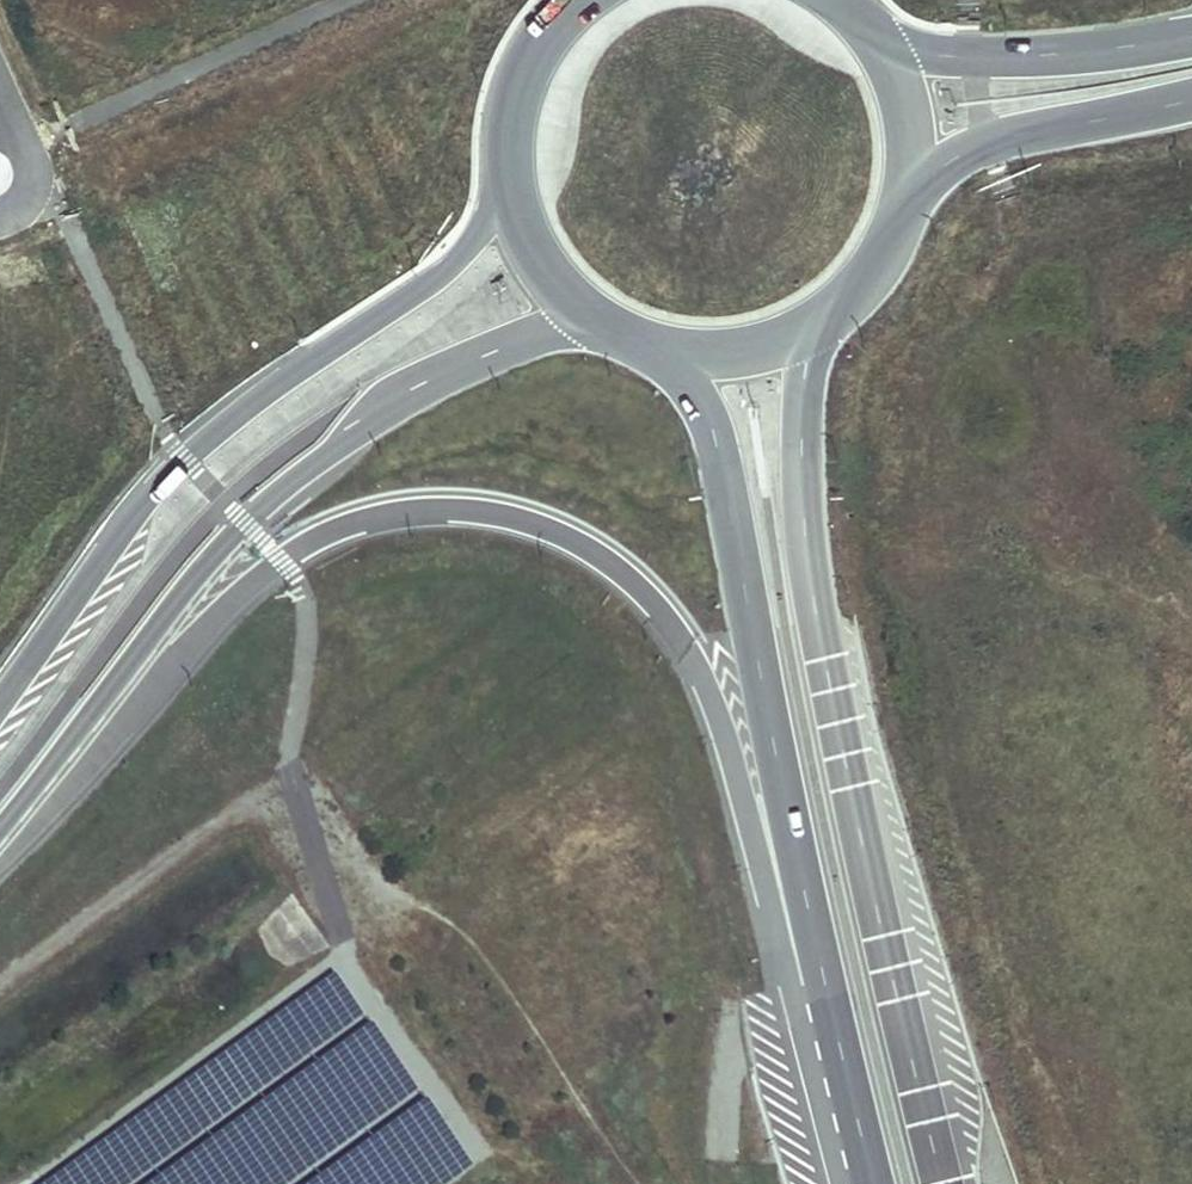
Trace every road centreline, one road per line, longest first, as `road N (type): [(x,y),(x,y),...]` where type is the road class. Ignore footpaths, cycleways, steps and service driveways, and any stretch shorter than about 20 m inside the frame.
road 1 (trunk): [(98,705),(165,678),(259,580),(339,528),(439,509),(517,518),(590,548),(664,612),(708,687),(815,1081),(853,1183)]
road 2 (trunk): [(654,337),(705,387),(721,427),(831,1033),(869,1183)]
road 3 (trunk): [(943,1183),(890,964),(826,614),(807,441),(820,313)]
road 4 (secondary): [(512,172),(456,261),(243,410),(185,461),(143,505),(0,708)]
road 5 (secondary): [(98,705),(185,582),(292,480),(378,415),(469,363),(607,316)]
road 6 (secondary): [(1191,34),(976,55),(919,50),(870,22)]
road 7 (secondary): [(911,171),(988,142),(1191,94)]
road 8 (secondary): [(572,0),(534,50),(513,109),(512,172)]
road 9 (secondary): [(512,172),(529,229),(561,278),(607,316)]
road 10 (secondary): [(820,313),(864,275),(895,227),(911,171)]
road 11 (secondary): [(654,337),(711,345),(768,337),(820,313)]
road 12 (secondary): [(911,171),(911,119),(897,67),(870,22)]
road 13 (secondary): [(0,827),(98,705)]

